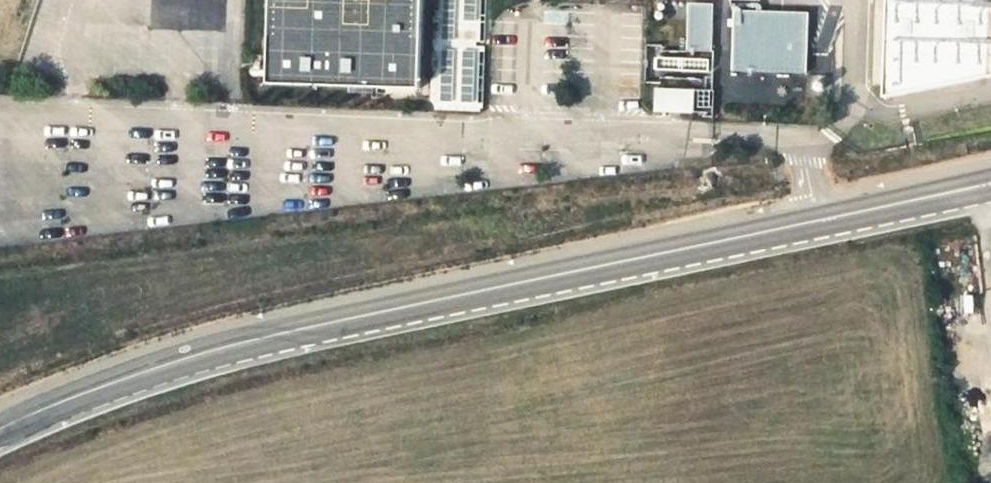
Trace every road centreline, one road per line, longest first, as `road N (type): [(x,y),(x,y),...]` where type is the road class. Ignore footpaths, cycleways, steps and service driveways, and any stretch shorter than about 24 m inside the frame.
road 1 (primary): [(0,430),(218,349),(990,183)]

